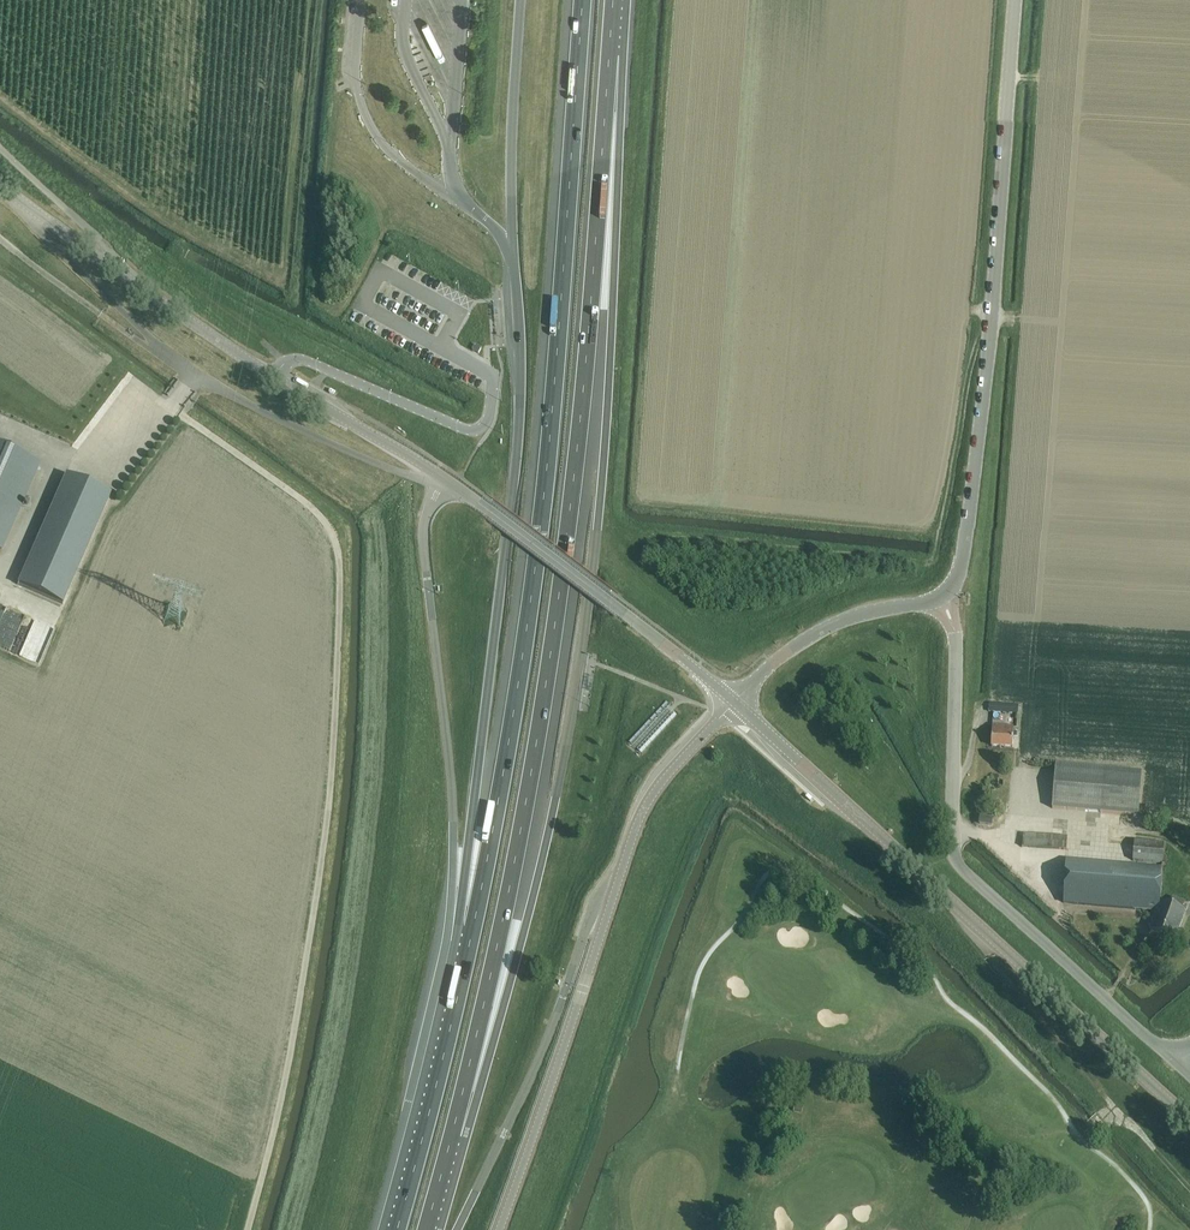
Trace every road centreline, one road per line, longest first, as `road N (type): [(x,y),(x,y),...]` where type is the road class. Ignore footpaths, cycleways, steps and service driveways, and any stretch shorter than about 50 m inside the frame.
road 1 (motorway): [(426,1229),(490,978),(554,629),(586,362),(614,0)]
road 2 (motorway): [(583,0),(543,507),(474,929)]
road 3 (motorway): [(513,252),(519,424),(471,826),(474,929)]
road 4 (tertiary): [(1189,1121),(734,703)]
road 5 (unclassified): [(942,599),(961,570),(983,399),(1016,0)]
road 6 (tertiary): [(500,1229),(640,819),(734,703)]
road 7 (unclassified): [(1176,1064),(958,863),(957,642),(942,599)]
road 8 (tertiary): [(446,479),(249,362),(0,186)]
road 9 (track): [(1189,1178),(1120,1113),(969,918)]
road 10 (motorway): [(474,929),(397,1229)]
road 11 (track): [(193,379),(0,237)]
road 12 (unclassified): [(734,703),(818,633),(942,599)]
road 13 (tertiary): [(446,479),(611,603)]
road 14 (tertiary): [(734,703),(611,603)]

